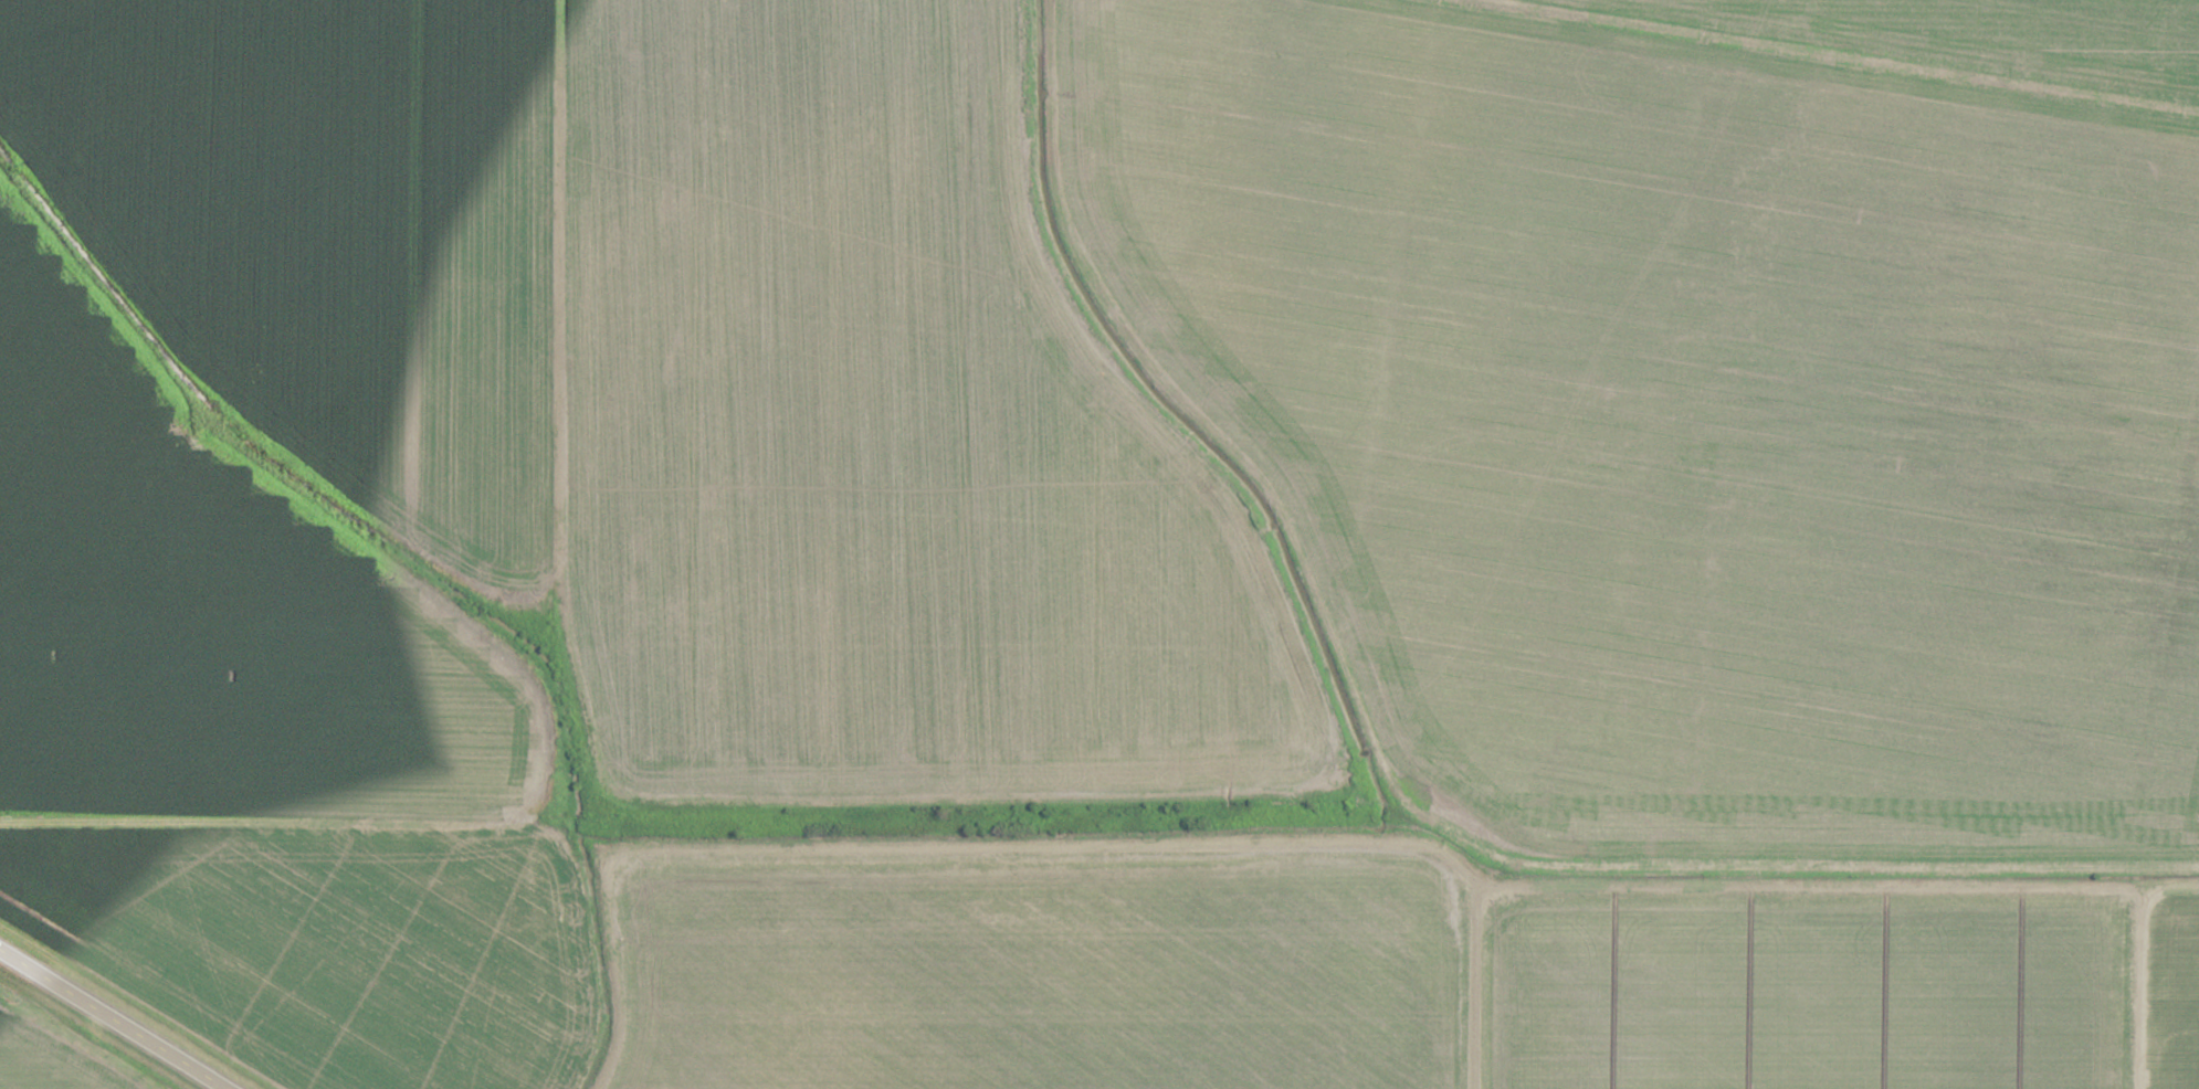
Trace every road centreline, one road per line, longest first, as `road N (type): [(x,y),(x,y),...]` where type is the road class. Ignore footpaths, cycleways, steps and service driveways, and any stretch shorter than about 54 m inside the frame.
road 1 (primary): [(223,1088),(0,954)]

